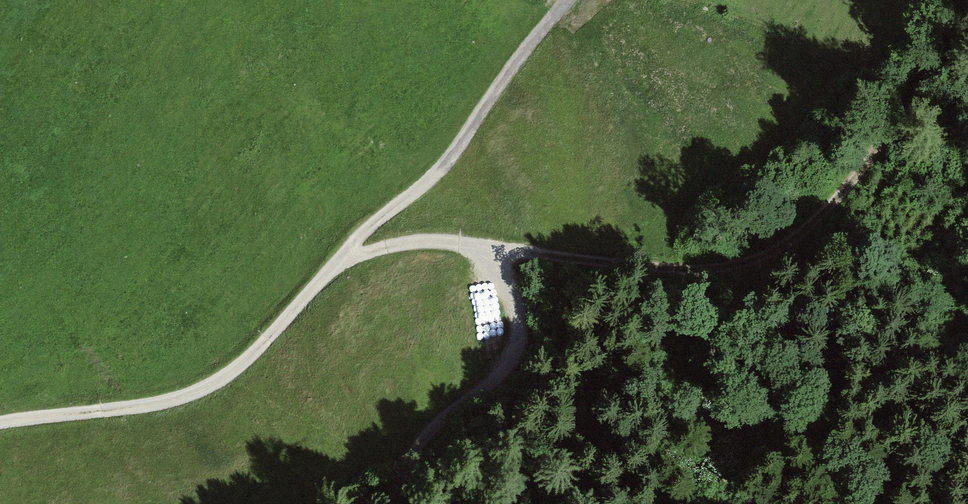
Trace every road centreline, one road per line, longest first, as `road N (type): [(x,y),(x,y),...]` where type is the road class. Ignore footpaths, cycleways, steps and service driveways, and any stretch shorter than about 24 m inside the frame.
road 1 (track): [(967,19),(837,199),(794,241),(747,265),(699,272),(482,250)]
road 2 (track): [(0,424),(180,399),(219,382),(340,263),(380,247),(431,241),(482,250)]
road 3 (track): [(566,0),(457,157),(340,263)]
road 4 (track): [(482,250),(519,318),(519,343),(426,445),(392,503)]

